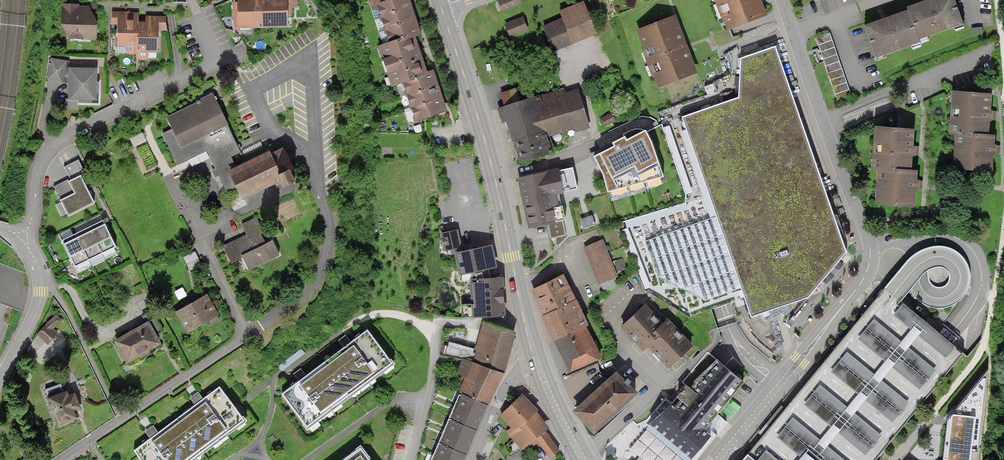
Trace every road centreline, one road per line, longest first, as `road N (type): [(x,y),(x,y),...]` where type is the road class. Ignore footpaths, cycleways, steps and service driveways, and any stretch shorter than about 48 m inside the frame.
road 1 (residential): [(717,459),(782,385),(870,261),(782,0)]
road 2 (residential): [(64,459),(299,298),(325,261),(327,227),(316,180)]
road 3 (primary): [(441,7),(495,178),(535,362)]
road 4 (residential): [(22,240),(42,157),(59,141),(216,65),(198,16)]
road 5 (residential): [(22,240),(41,292),(0,378)]

